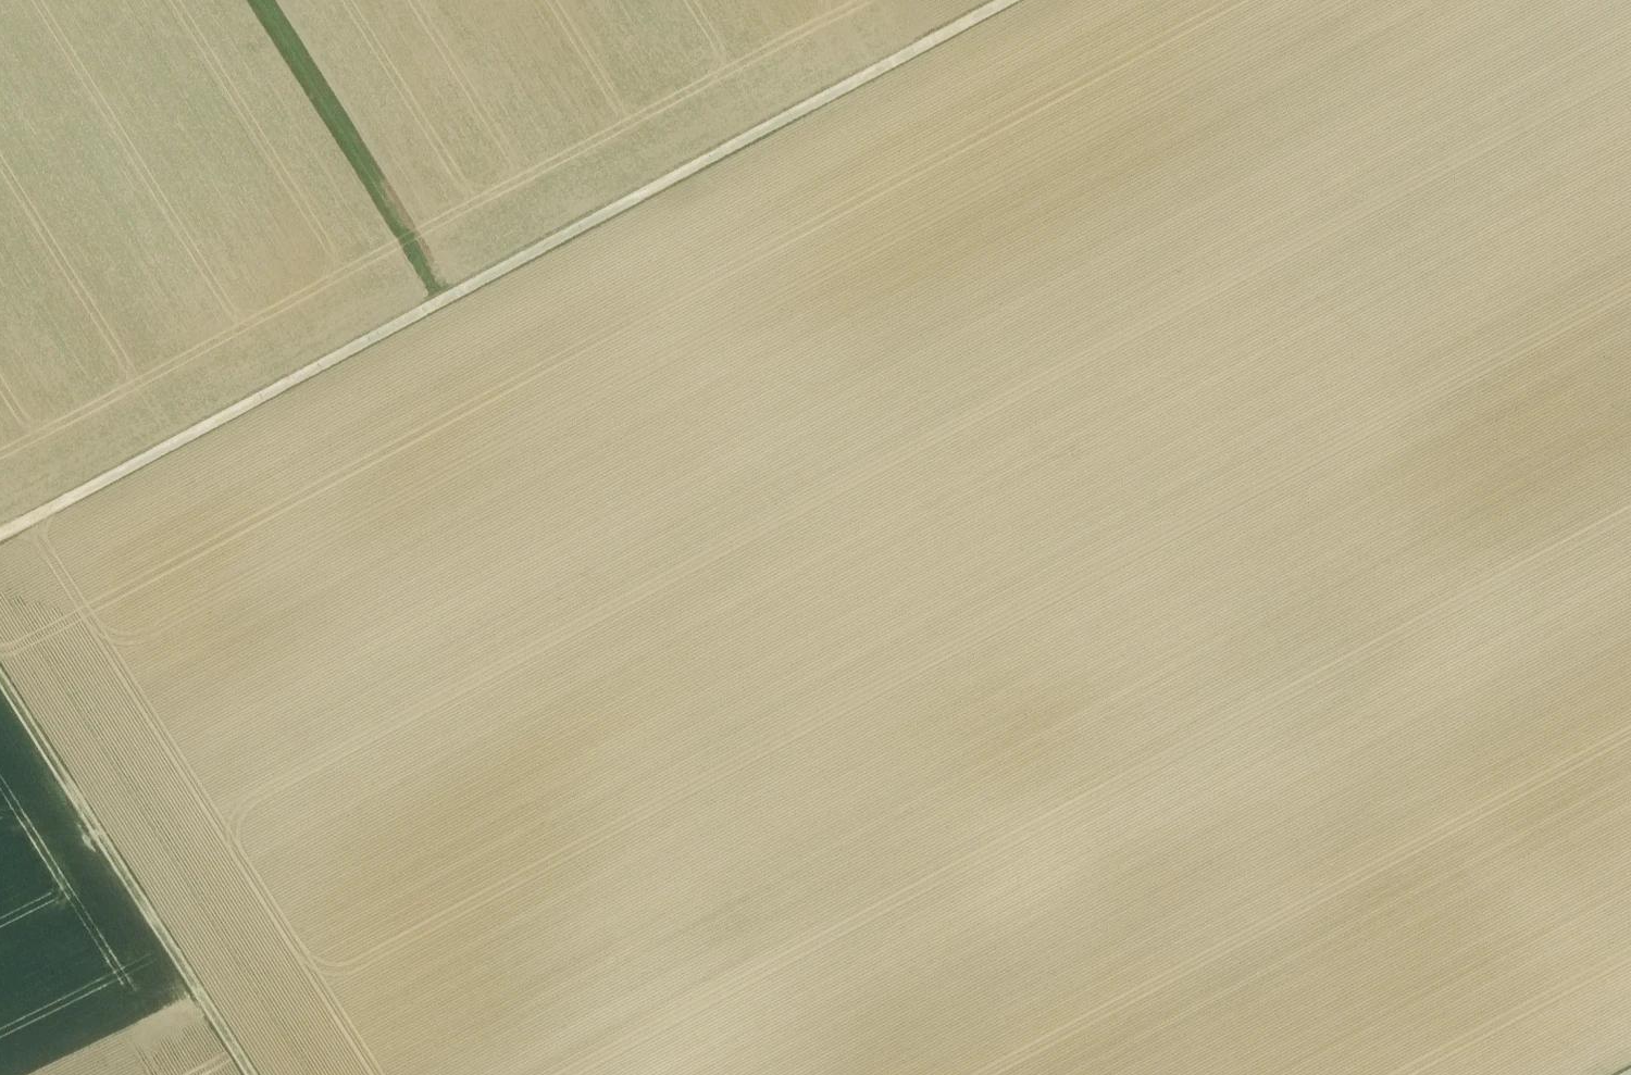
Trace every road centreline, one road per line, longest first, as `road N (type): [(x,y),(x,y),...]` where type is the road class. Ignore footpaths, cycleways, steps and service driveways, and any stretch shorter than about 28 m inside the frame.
road 1 (track): [(1004,0),(0,531)]
road 2 (track): [(253,1074),(0,662)]

